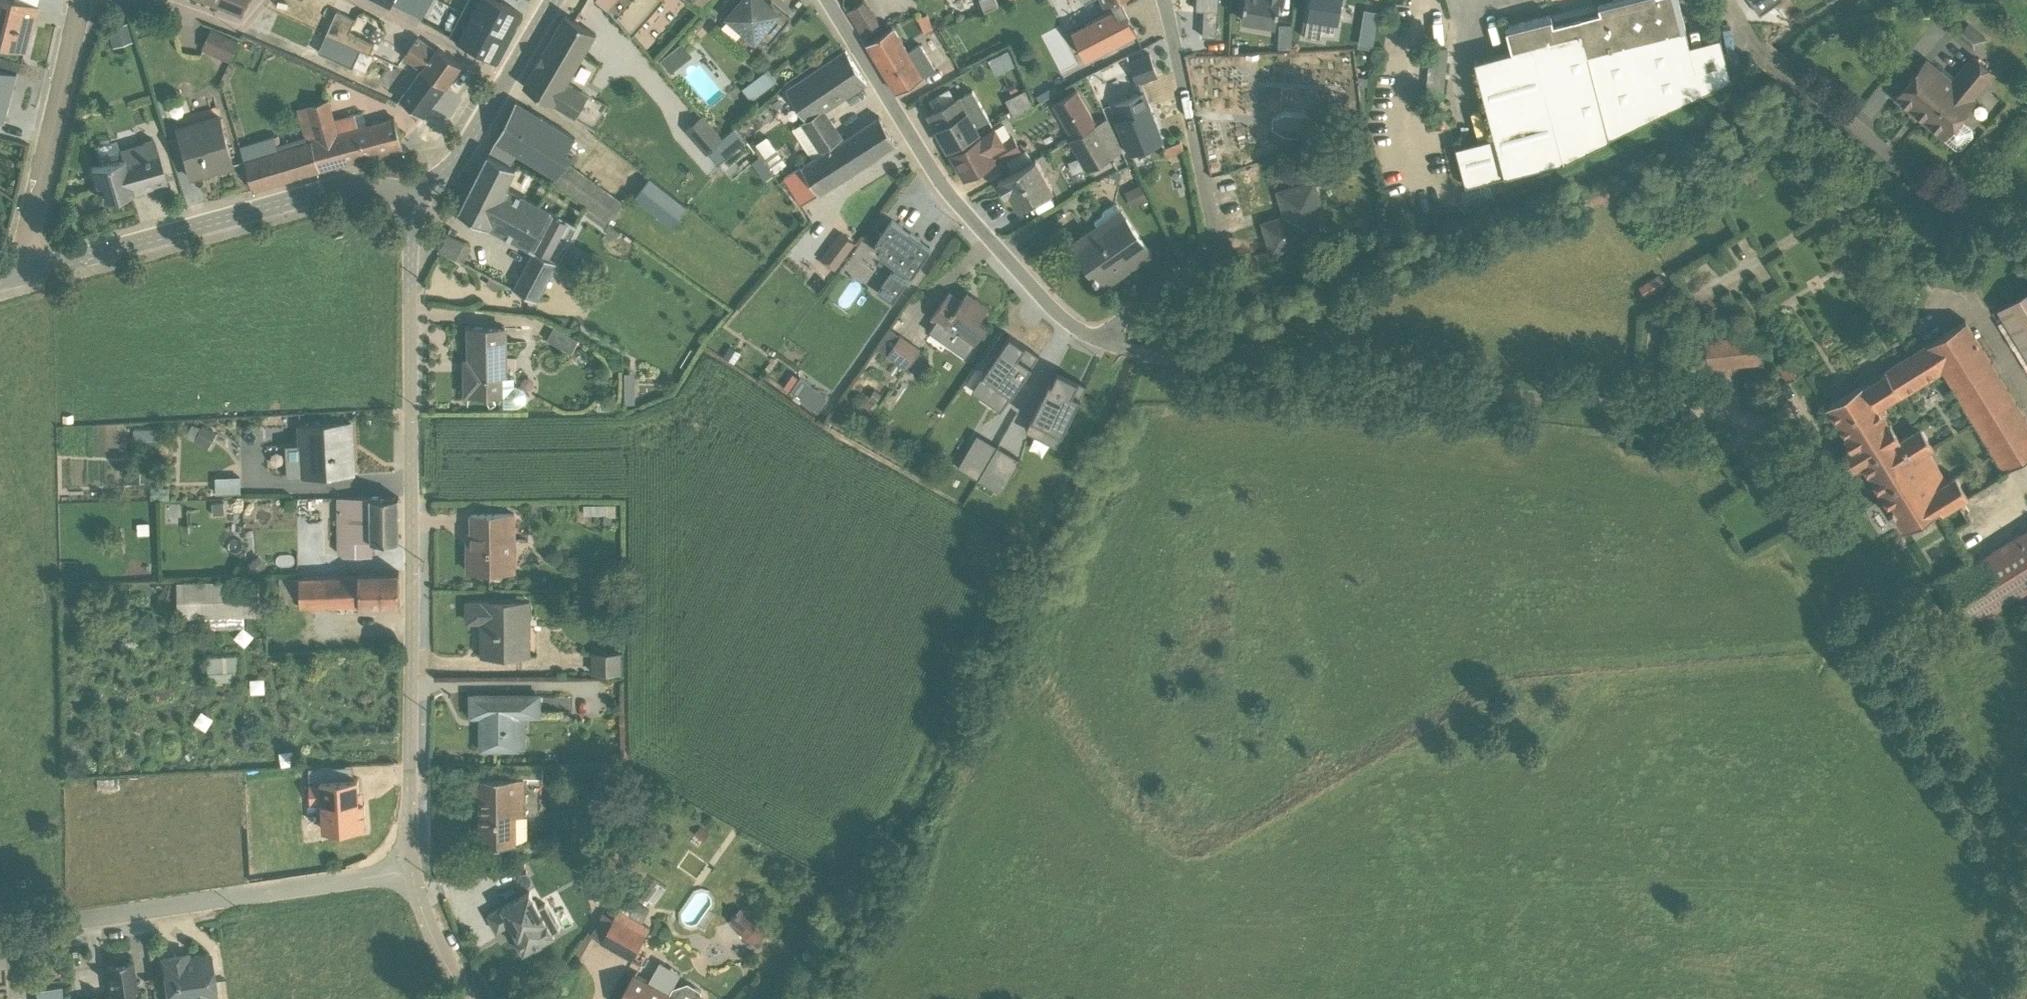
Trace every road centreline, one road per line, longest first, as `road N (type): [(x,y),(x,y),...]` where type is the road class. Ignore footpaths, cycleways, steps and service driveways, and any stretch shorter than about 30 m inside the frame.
road 1 (residential): [(412,201),(409,873)]
road 2 (residential): [(1105,341),(1074,327),(944,187),(825,0)]
road 3 (residential): [(409,873),(0,931)]
road 4 (residential): [(1105,341),(1130,313),(1209,265),(1216,250),(1163,0)]
road 5 (residential): [(31,269),(349,184),(381,186),(412,201)]
road 6 (residential): [(31,269),(28,235),(80,0)]
road 7 (residential): [(412,201),(451,170),(554,0)]
road 8 (residential): [(409,873),(467,998)]

